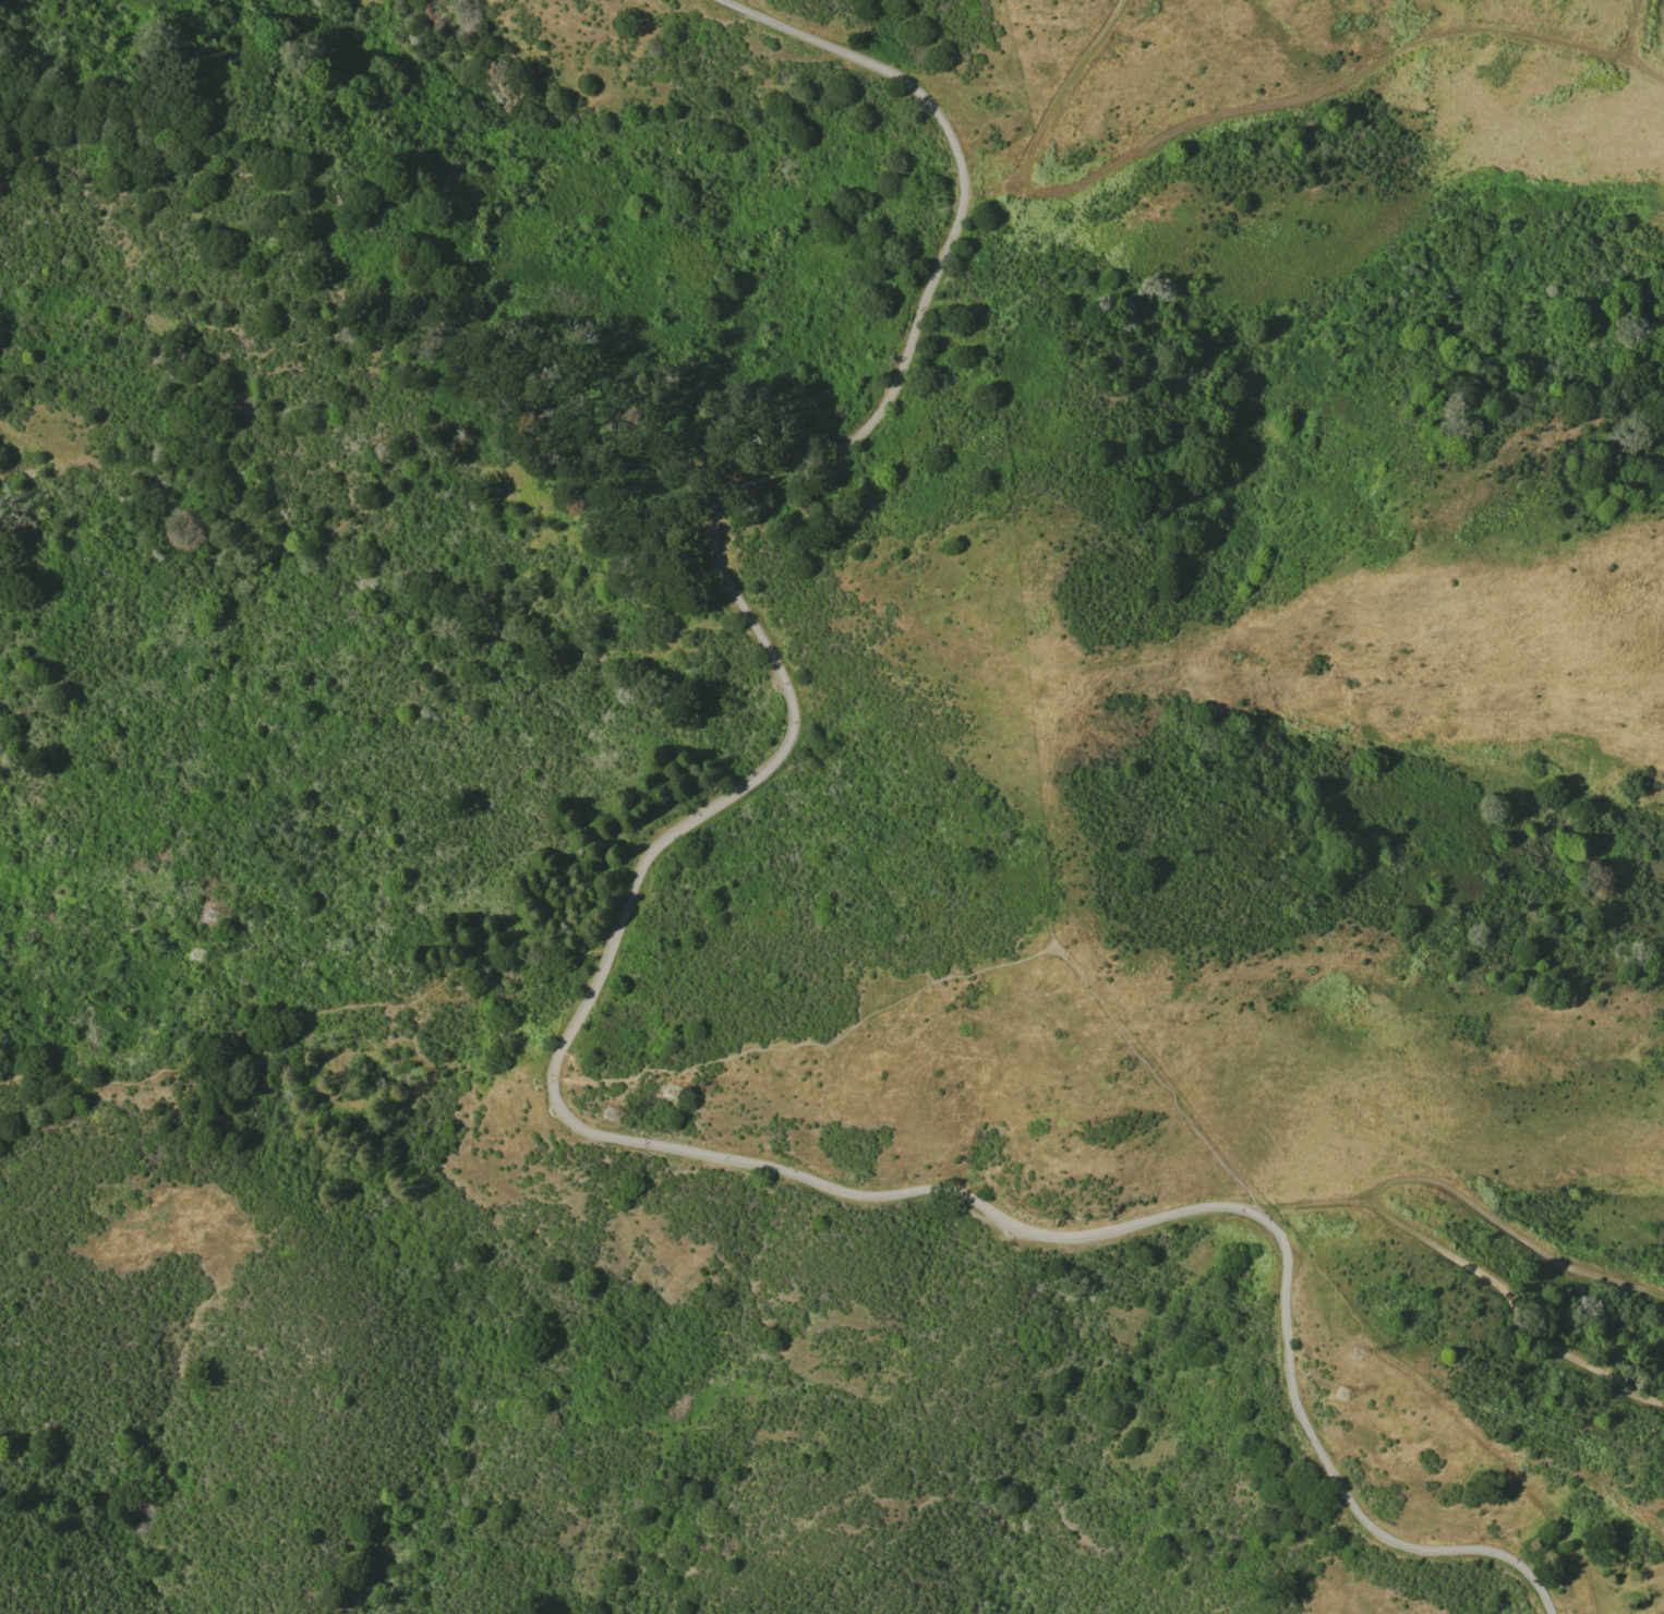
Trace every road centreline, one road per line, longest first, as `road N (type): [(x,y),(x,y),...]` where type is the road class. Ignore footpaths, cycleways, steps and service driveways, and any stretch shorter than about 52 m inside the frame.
road 1 (track): [(1663,79),(1544,40),(1448,37),(1415,45),(1321,94),(1177,125),(1104,174),(1060,192),(1028,192),(1032,154),(1128,0)]
road 2 (track): [(1365,1202),(1389,1177),(1414,1176),(1445,1187),(1563,1264),(1663,1295)]
road 3 (track): [(1365,1202),(1493,1281),(1538,1333),(1628,1386)]

